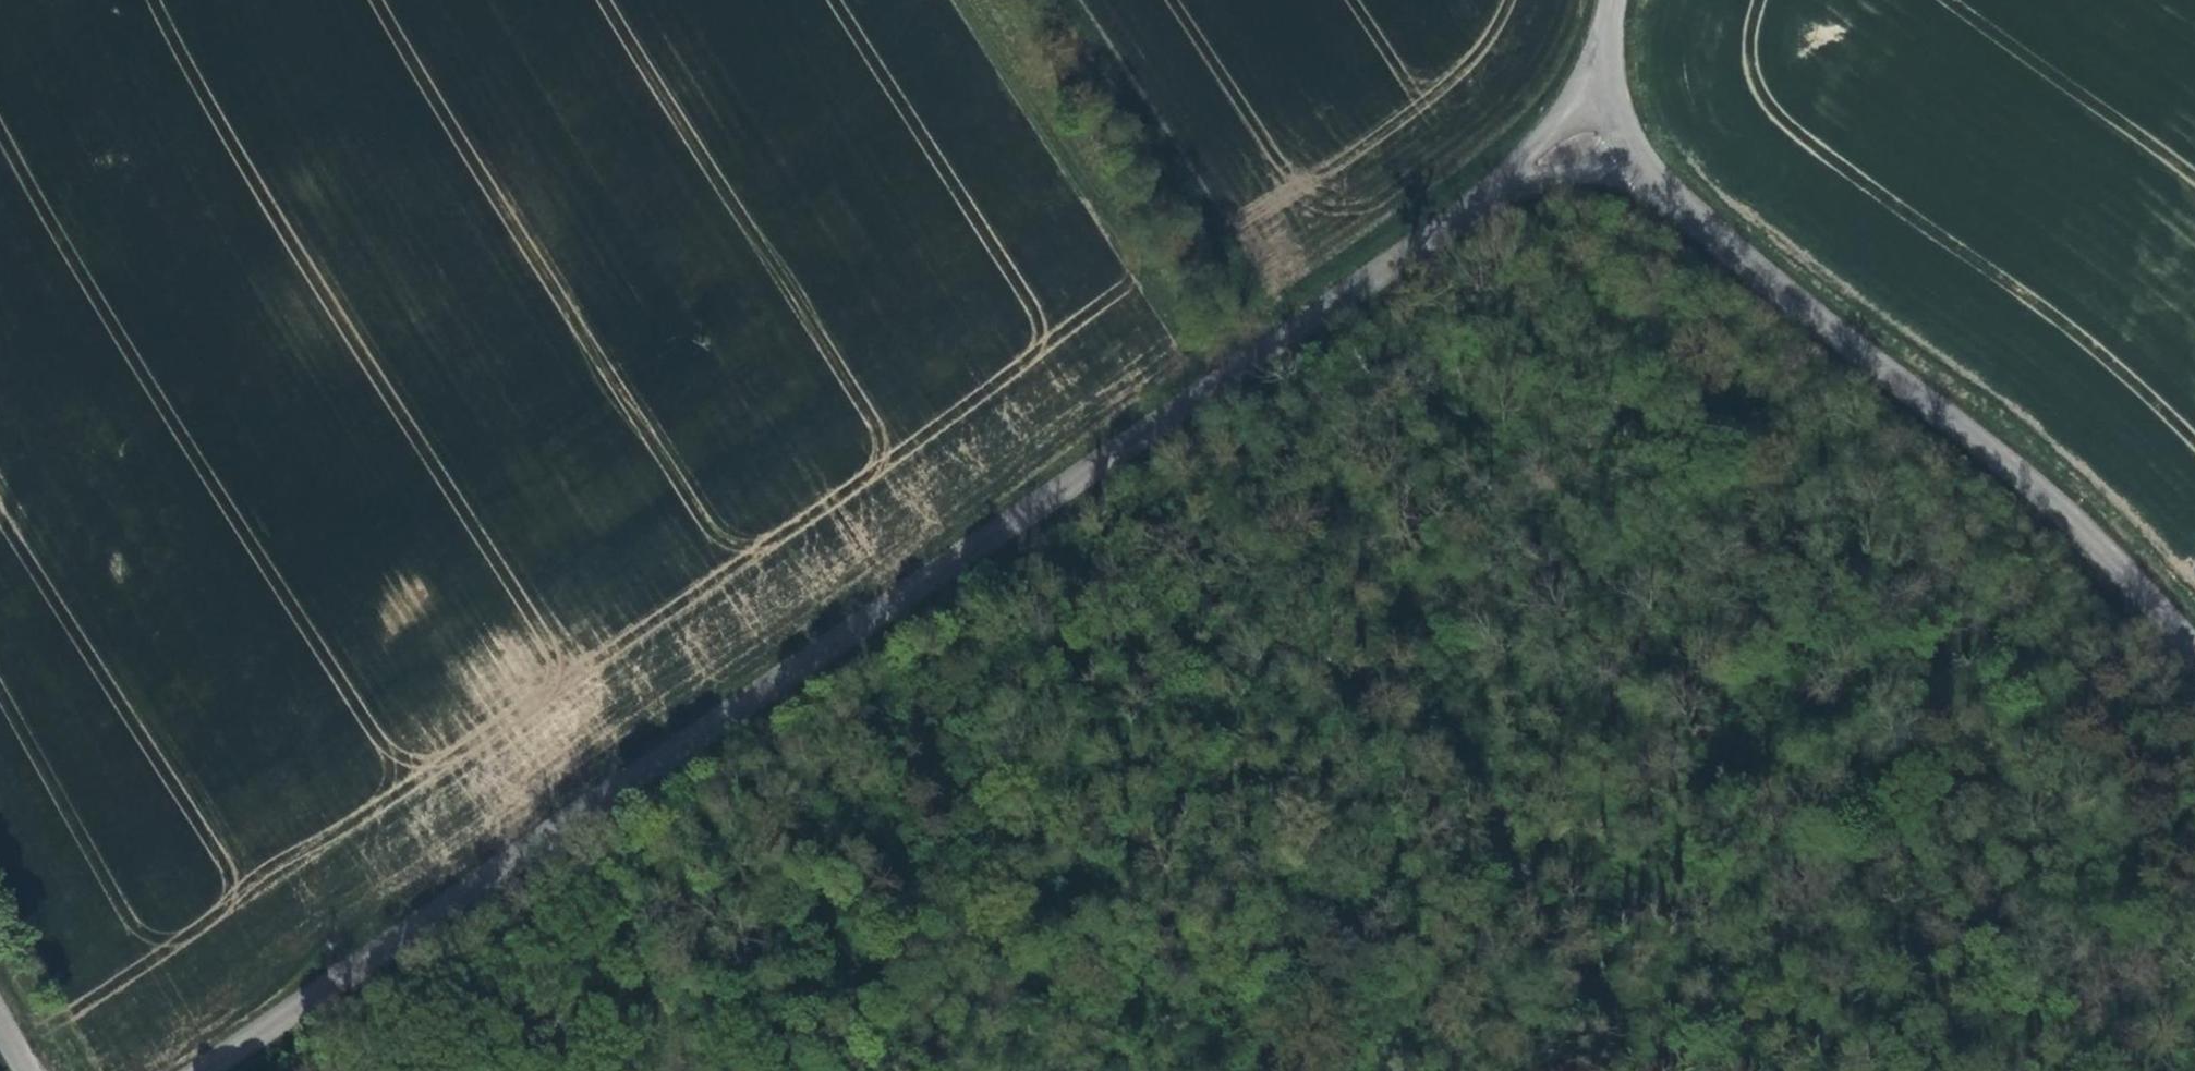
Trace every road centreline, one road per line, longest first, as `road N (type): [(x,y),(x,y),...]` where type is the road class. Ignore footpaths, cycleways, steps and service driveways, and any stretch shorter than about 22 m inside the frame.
road 1 (tertiary): [(197,1070),(1565,100)]
road 2 (tertiary): [(2194,614),(1565,100)]

